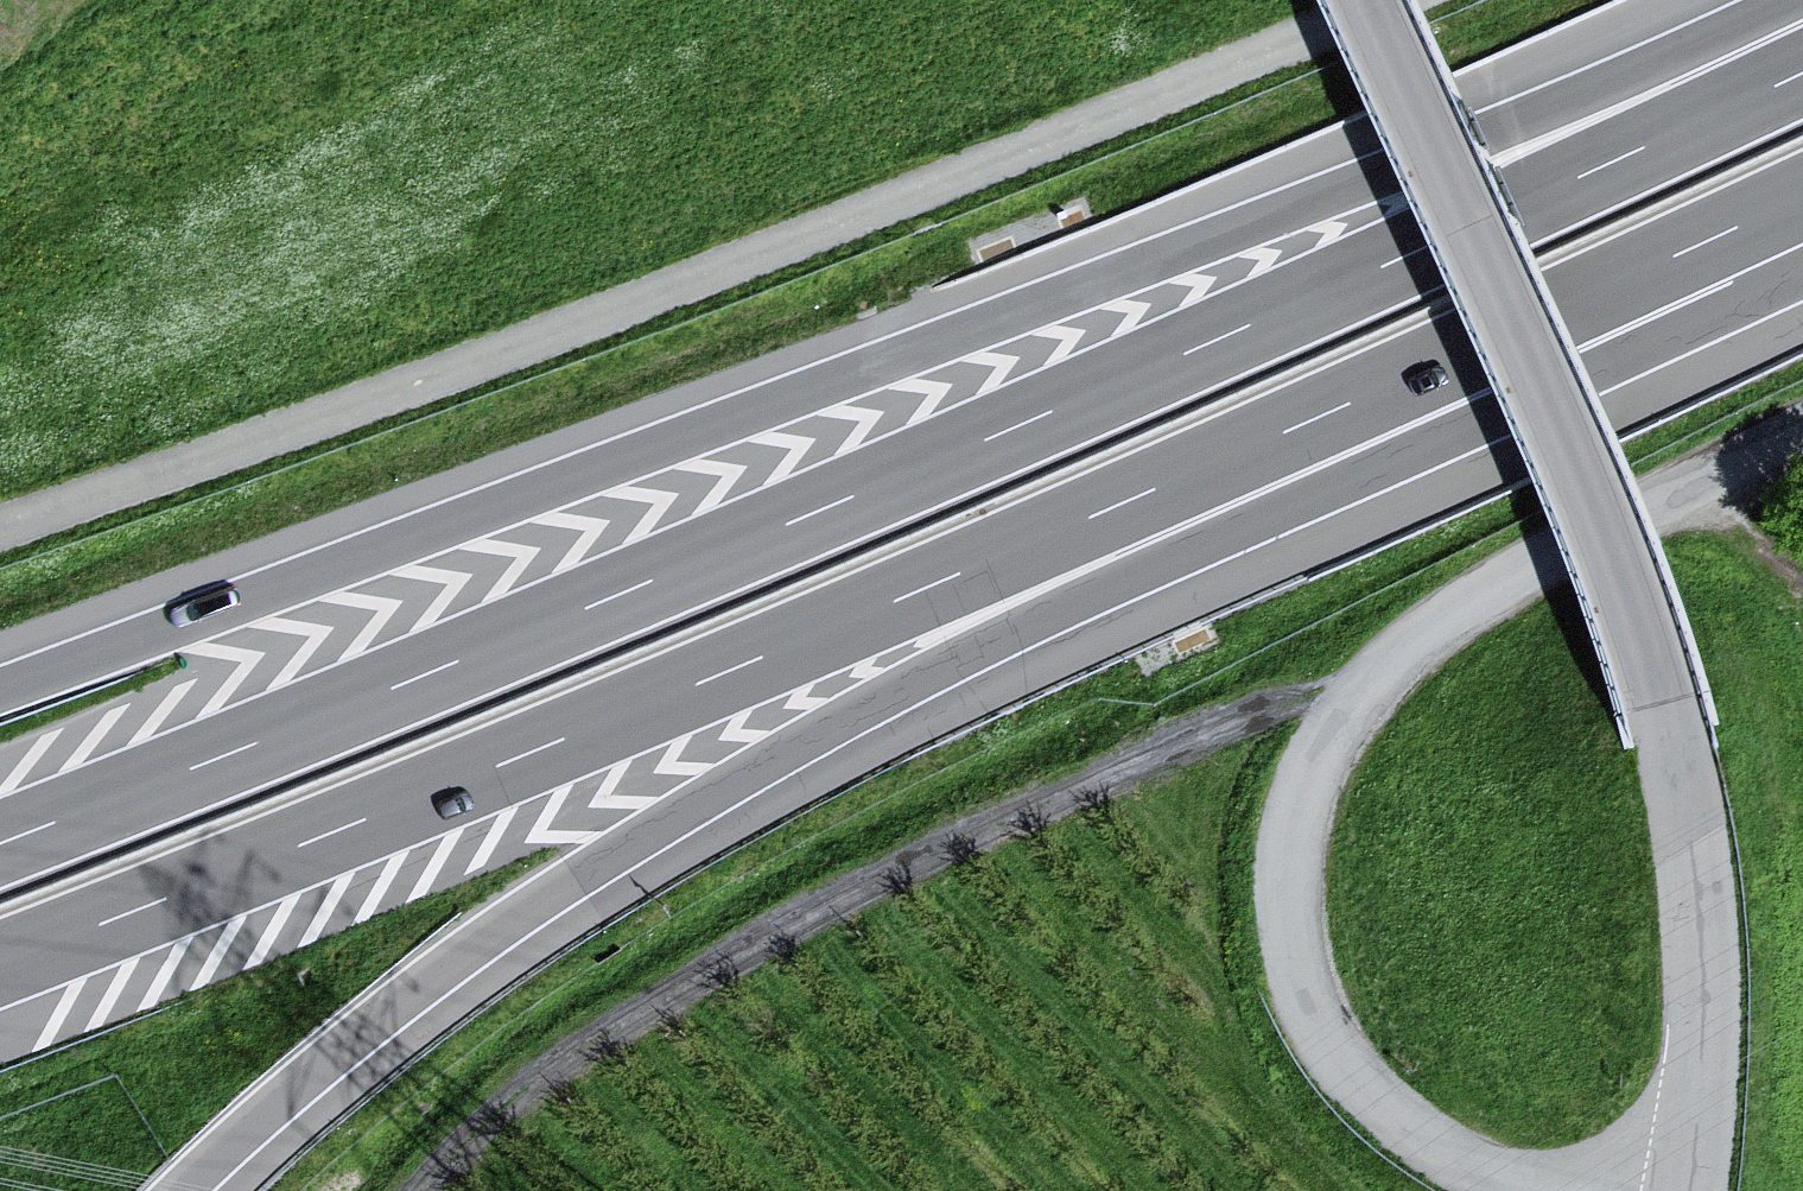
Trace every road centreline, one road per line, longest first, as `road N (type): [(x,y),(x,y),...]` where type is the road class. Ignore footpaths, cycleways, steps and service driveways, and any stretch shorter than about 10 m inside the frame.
road 1 (motorway): [(1802,69),(1012,426),(0,838)]
road 2 (motorway): [(1802,25),(0,685)]
road 3 (motorway): [(0,967),(730,675),(1590,298)]
road 4 (motorway): [(192,1190),(399,1011),(593,876),(1590,298)]
road 5 (unclassified): [(0,531),(466,367),(1393,0)]
road 6 (unclassified): [(1689,1190),(1706,949),(1662,709),(1579,472),(1367,0)]
road 7 (unclassified): [(1508,1190),(1400,1122),(1347,1072),(1310,1009),(1290,947),(1286,876),(1318,758),(1365,688),(1482,595),(1792,437)]
road 8 (track): [(1365,688),(1262,708),(821,906),(557,1069),(418,1190)]
road 9 (motorway): [(1590,298),(1802,200)]

